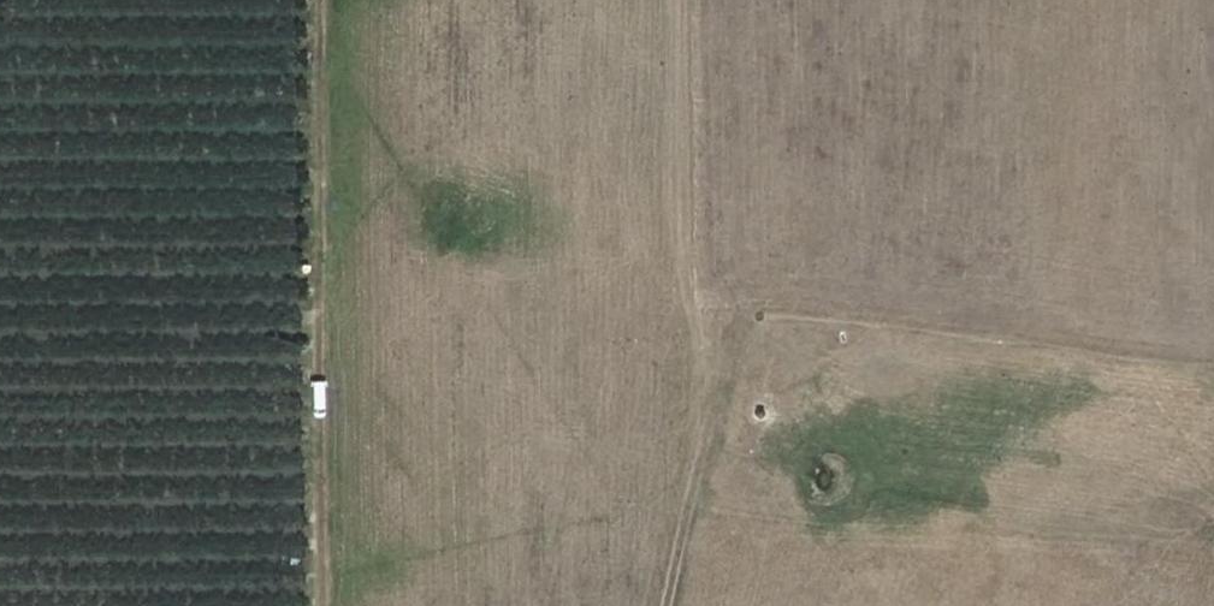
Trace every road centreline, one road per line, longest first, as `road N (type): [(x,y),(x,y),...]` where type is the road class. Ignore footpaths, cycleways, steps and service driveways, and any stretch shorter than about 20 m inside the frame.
road 1 (track): [(320,0),(323,605)]
road 2 (track): [(707,425),(666,605)]

